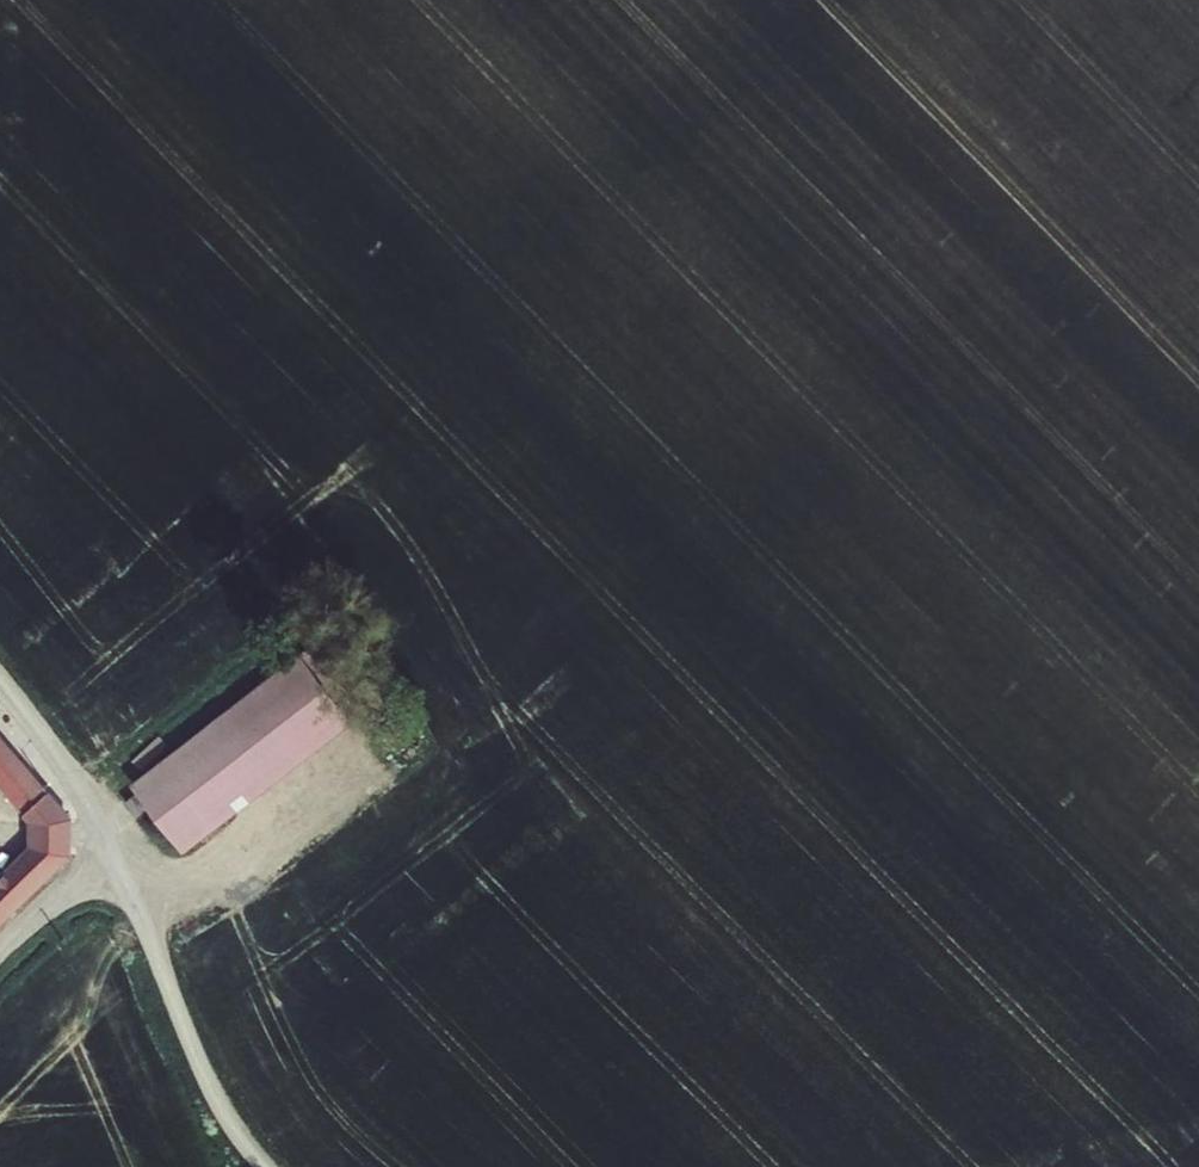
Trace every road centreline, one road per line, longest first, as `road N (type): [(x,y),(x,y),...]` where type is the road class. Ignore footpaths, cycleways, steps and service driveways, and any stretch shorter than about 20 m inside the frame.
road 1 (unclassified): [(0,690),(112,842),(220,1109),(263,1166)]
road 2 (track): [(0,955),(62,894),(124,872)]

